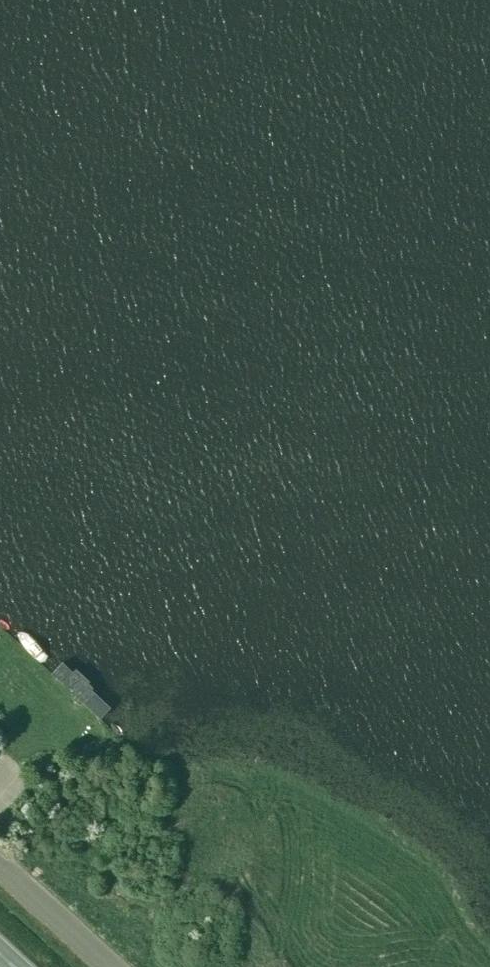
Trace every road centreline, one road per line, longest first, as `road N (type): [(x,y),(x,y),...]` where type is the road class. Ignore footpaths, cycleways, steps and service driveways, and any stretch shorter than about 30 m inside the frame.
road 1 (unclassified): [(0,866),(112,966)]

